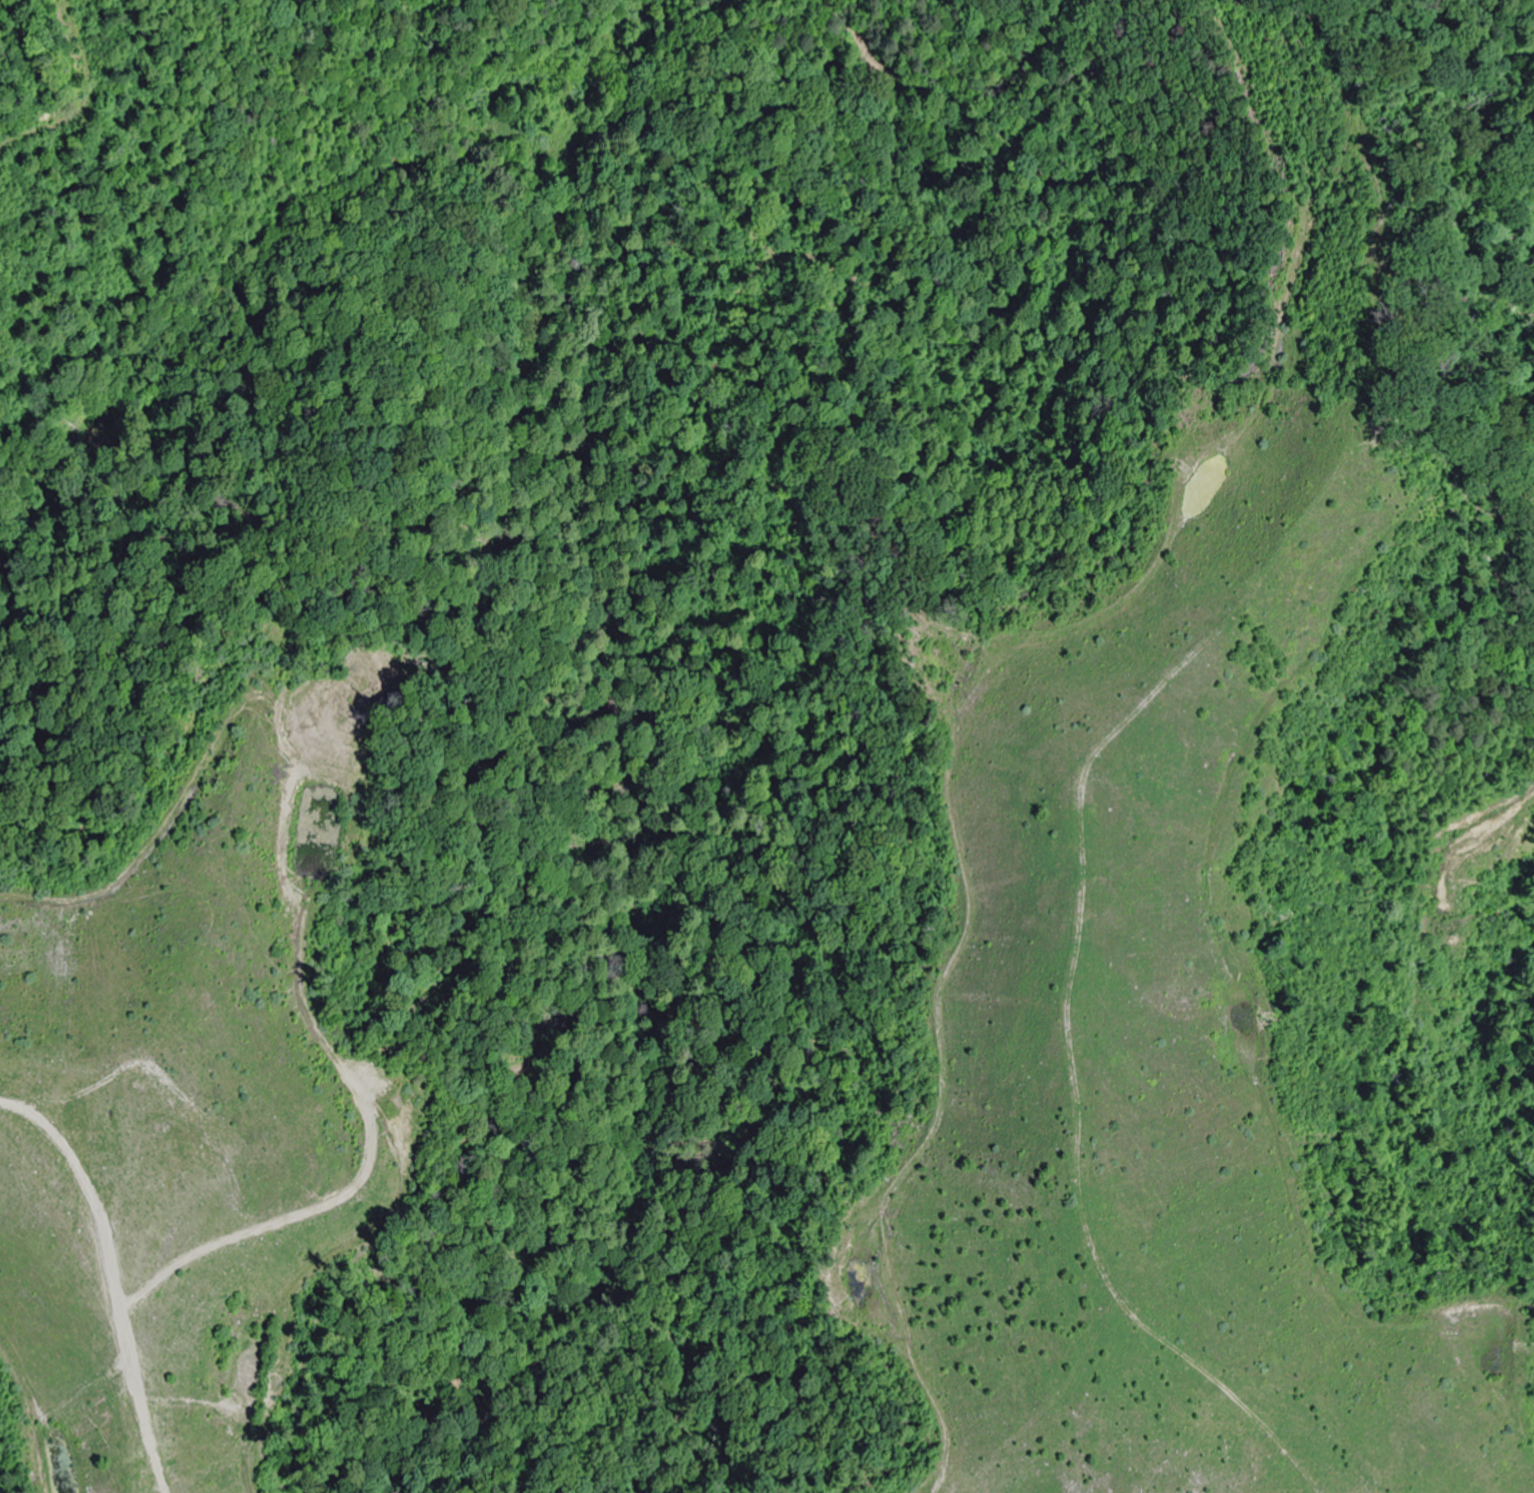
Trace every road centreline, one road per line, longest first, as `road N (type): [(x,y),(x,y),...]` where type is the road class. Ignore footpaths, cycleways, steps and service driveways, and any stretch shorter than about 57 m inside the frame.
road 1 (residential): [(715,0),(906,86),(982,130),(1032,172),(1038,258)]
road 2 (residential): [(571,100),(676,0)]

